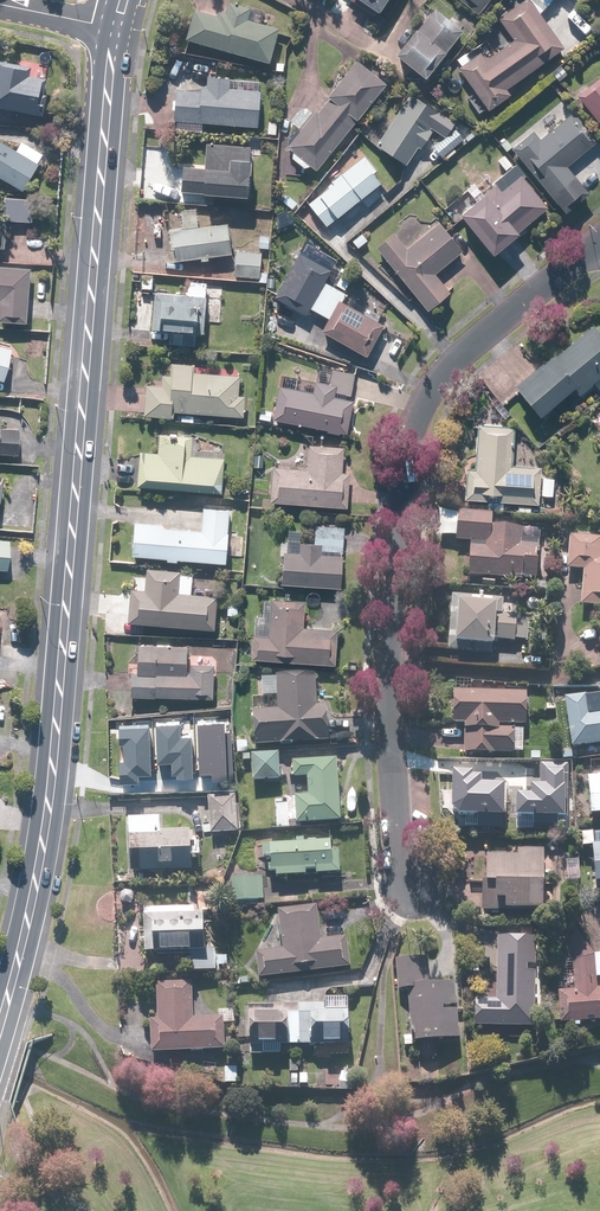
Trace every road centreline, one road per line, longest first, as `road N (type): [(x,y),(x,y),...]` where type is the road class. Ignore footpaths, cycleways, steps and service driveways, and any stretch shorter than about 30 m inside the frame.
road 1 (secondary): [(118,31),(45,825),(0,1026)]
road 2 (residential): [(599,246),(437,380),(417,421),(394,675),(407,887)]
road 3 (residential): [(118,31),(0,6)]

